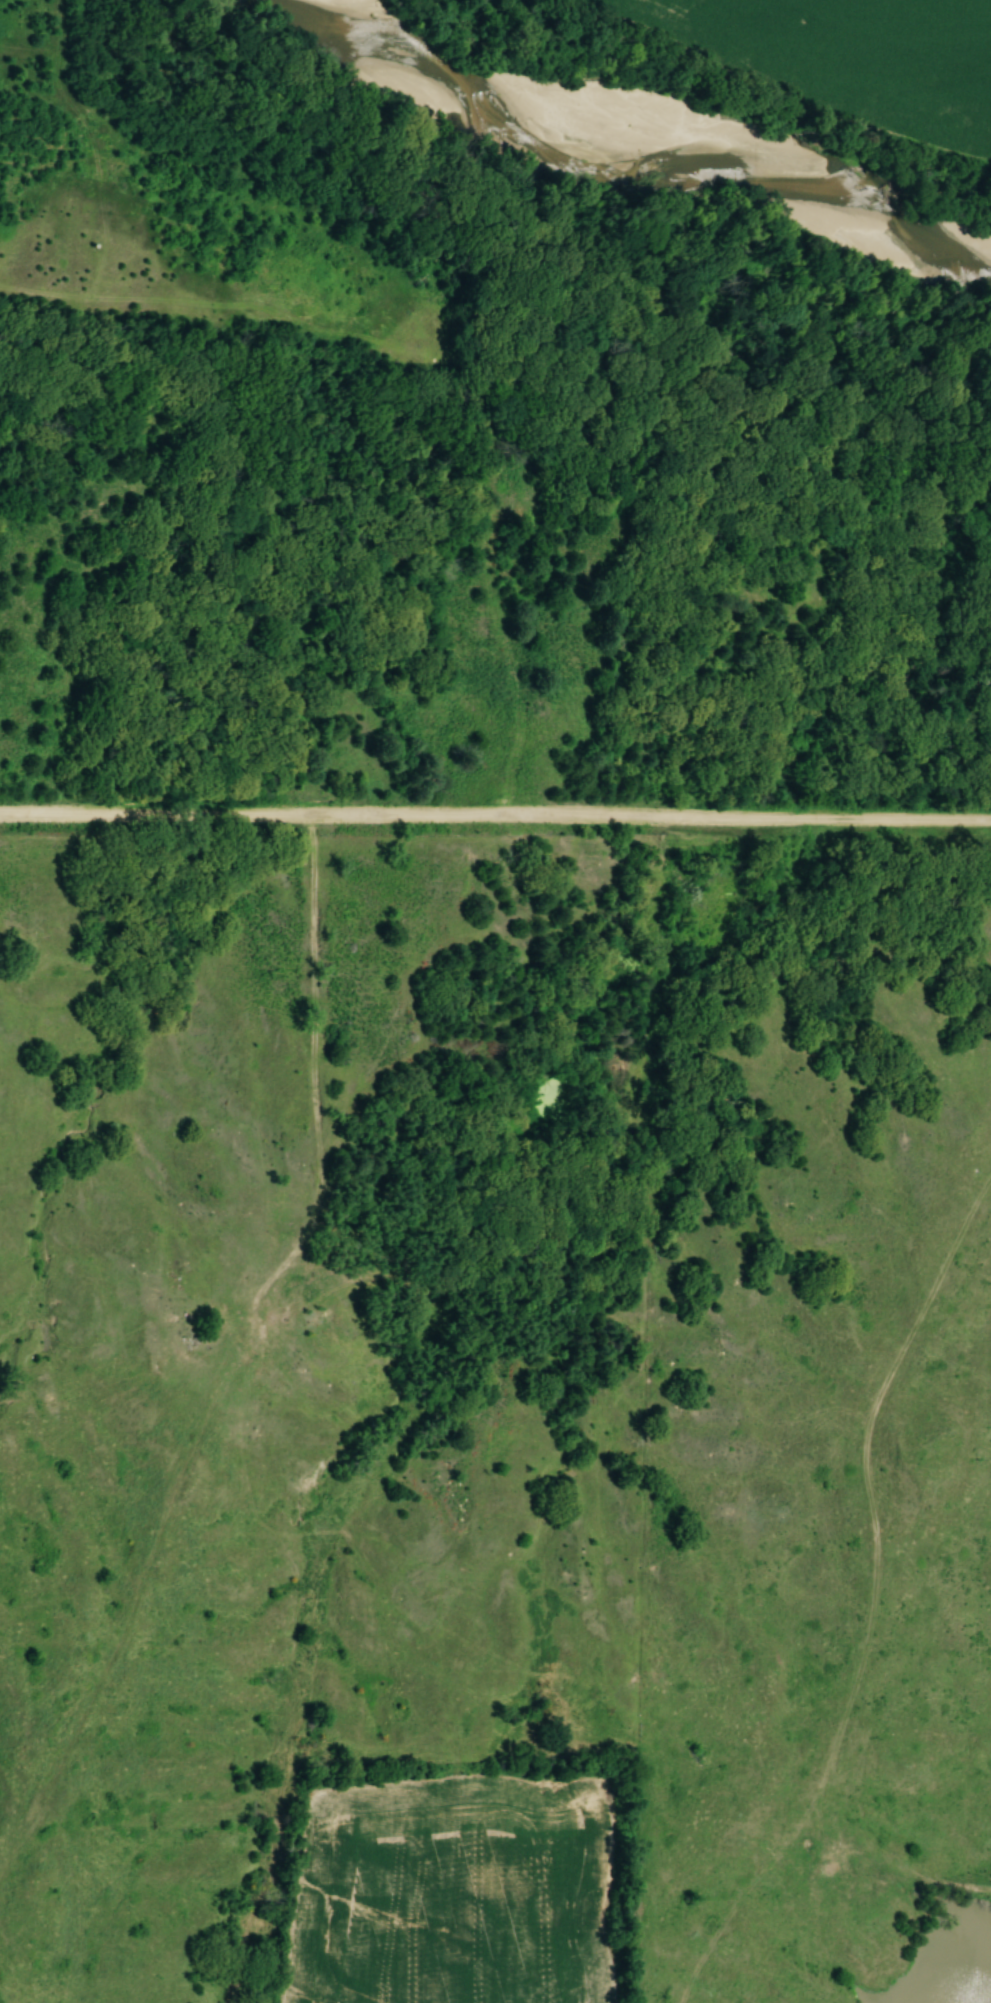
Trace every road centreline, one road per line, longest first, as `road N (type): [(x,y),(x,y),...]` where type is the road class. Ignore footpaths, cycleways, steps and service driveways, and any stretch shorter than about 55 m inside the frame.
road 1 (residential): [(0,812),(990,817)]

